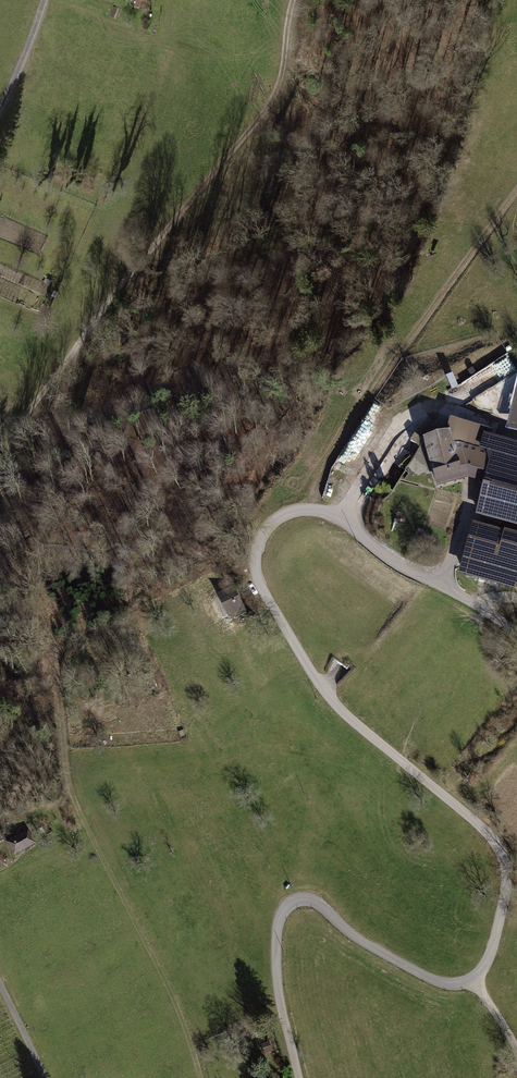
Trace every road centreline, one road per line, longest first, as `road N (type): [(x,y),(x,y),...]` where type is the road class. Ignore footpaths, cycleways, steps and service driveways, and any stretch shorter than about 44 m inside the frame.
road 1 (residential): [(298,1077),(275,970),(287,906),(302,898),(320,906),(388,955),(443,984),(463,984),(477,979),(491,952),(507,880),(497,844),(322,687),(259,581),(258,548)]
road 2 (track): [(294,0),(279,85),(0,450)]
road 3 (track): [(54,649),(74,807),(156,963),(200,1077)]
road 4 (unclassified): [(258,548),(266,527),(283,515),(319,509),(516,632)]

